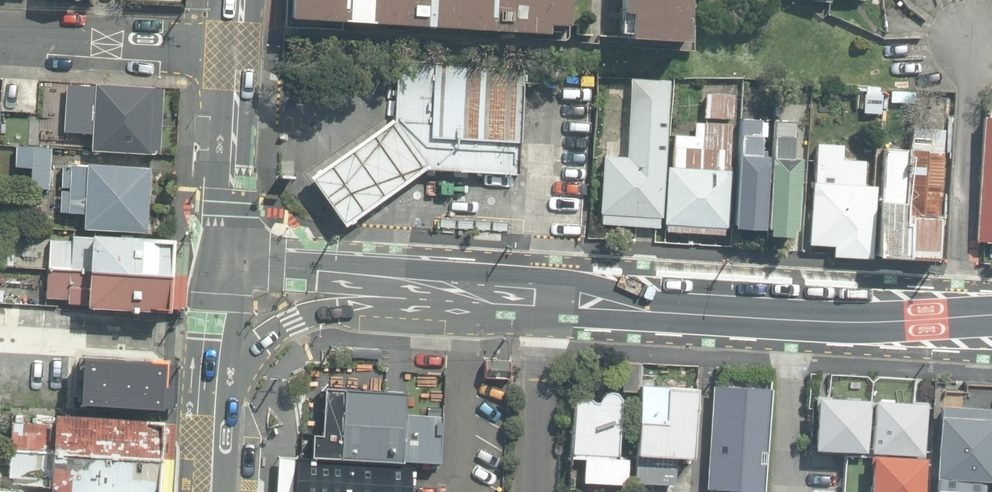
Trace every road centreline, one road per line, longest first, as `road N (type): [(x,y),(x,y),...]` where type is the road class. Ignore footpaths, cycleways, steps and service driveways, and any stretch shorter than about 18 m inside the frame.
road 1 (secondary): [(409,280),(957,316)]
road 2 (residential): [(971,44),(957,316)]
road 3 (residential): [(0,40),(237,52)]
road 4 (secondary): [(409,280),(291,320),(266,335),(219,388)]
road 5 (secondary): [(237,52),(226,265)]
road 6 (secondary): [(226,265),(409,280)]
road 7 (secondary): [(226,265),(219,388)]

